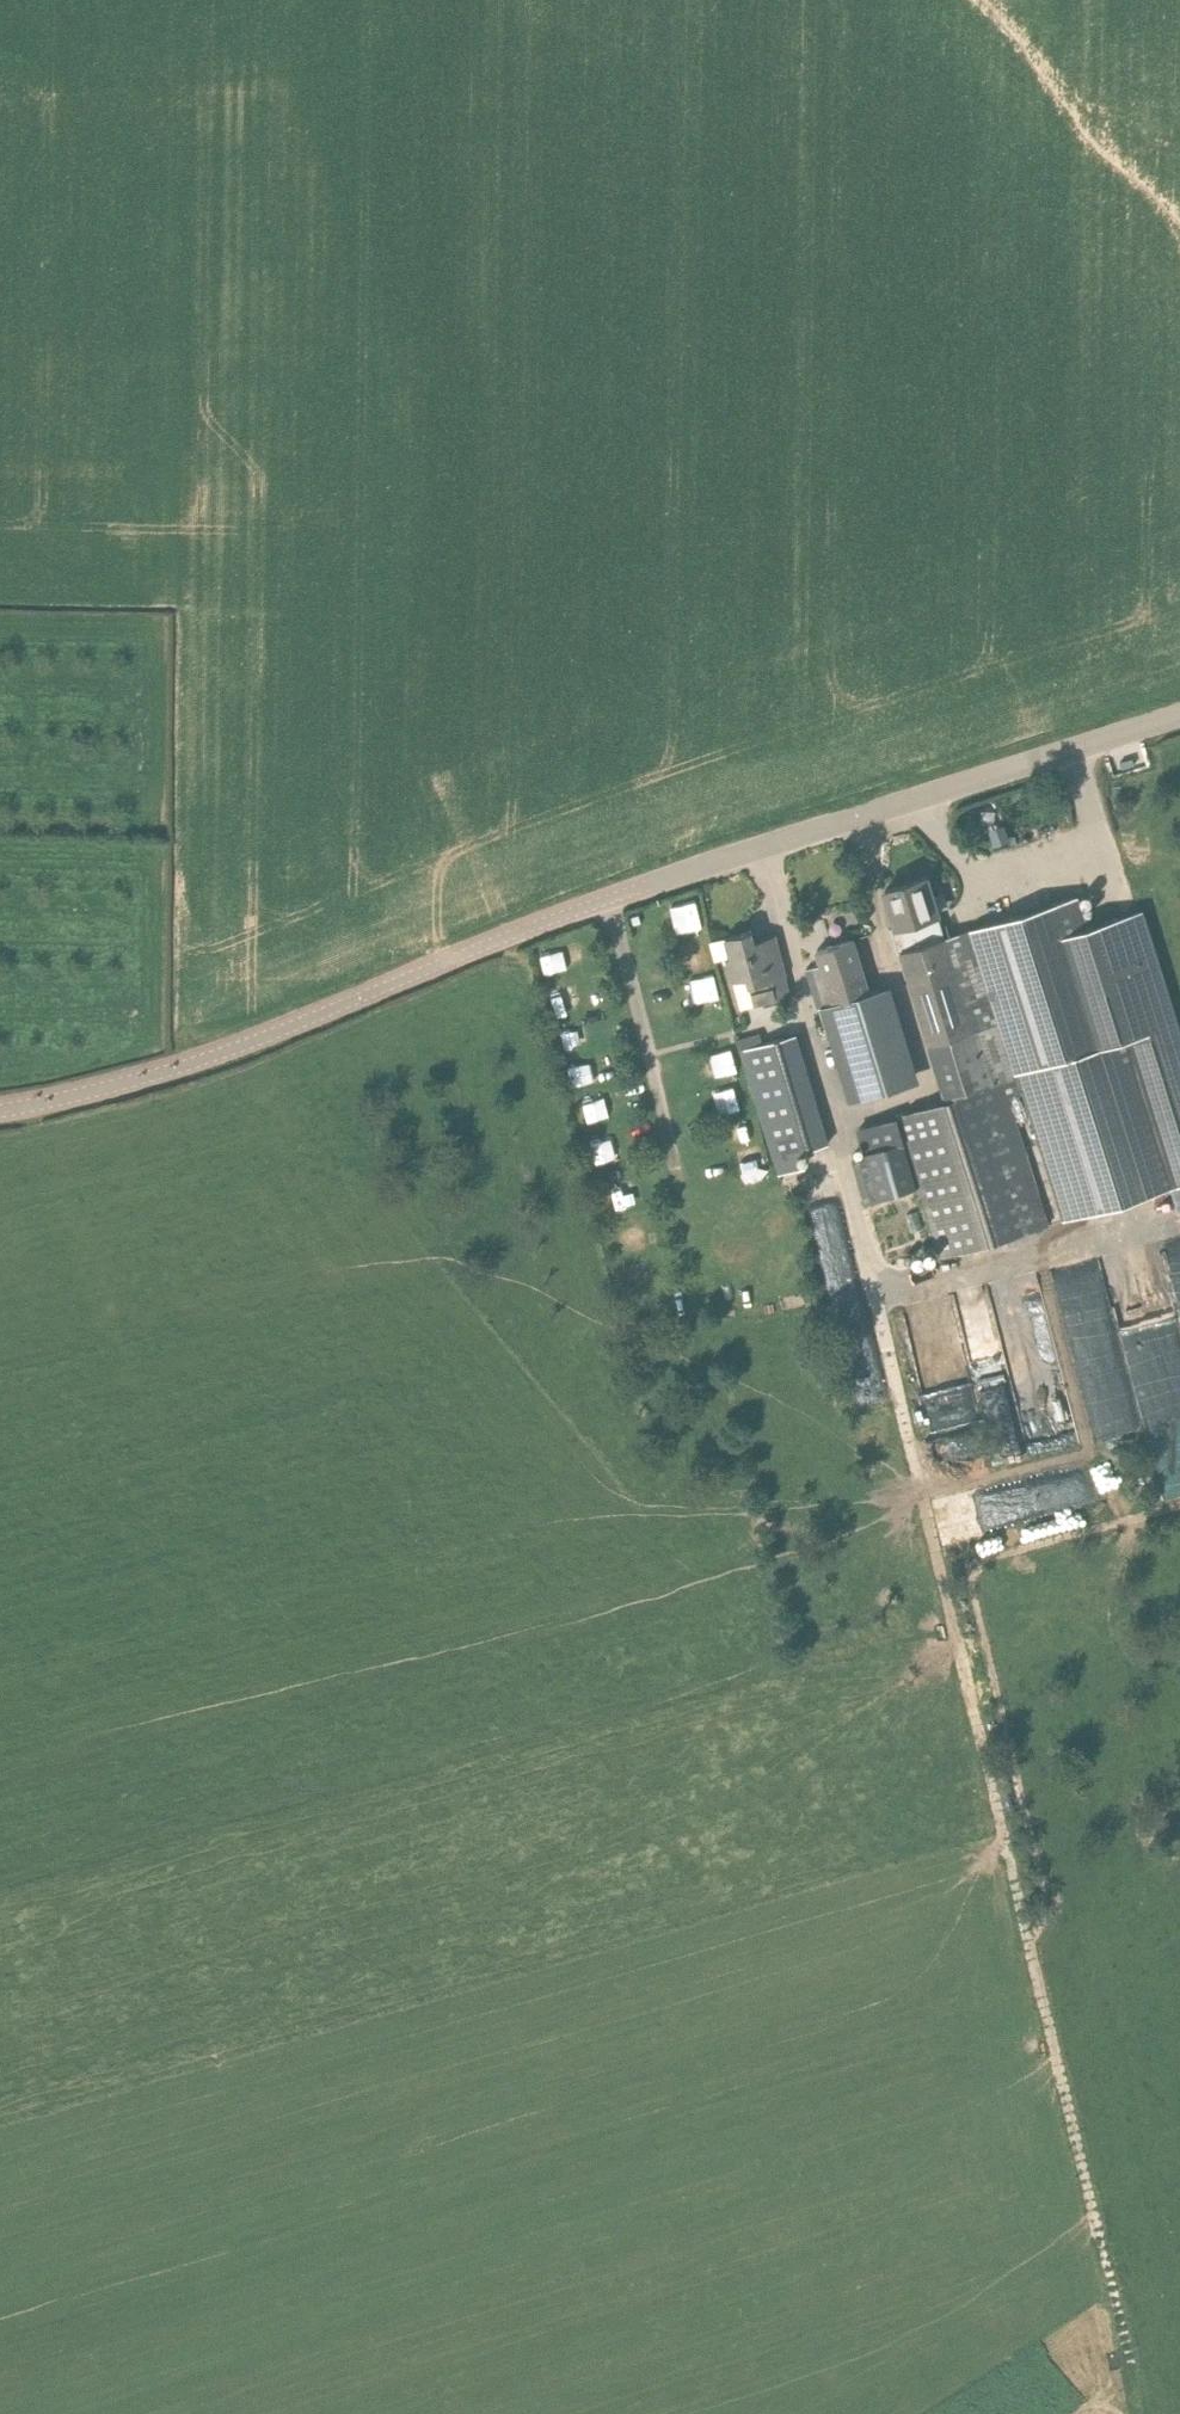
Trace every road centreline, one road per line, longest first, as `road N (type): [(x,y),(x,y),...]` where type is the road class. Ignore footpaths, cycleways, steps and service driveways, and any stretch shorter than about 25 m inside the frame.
road 1 (track): [(760,848),(1129,2364)]
road 2 (tertiary): [(0,1111),(224,1051),(650,885),(1179,716)]

